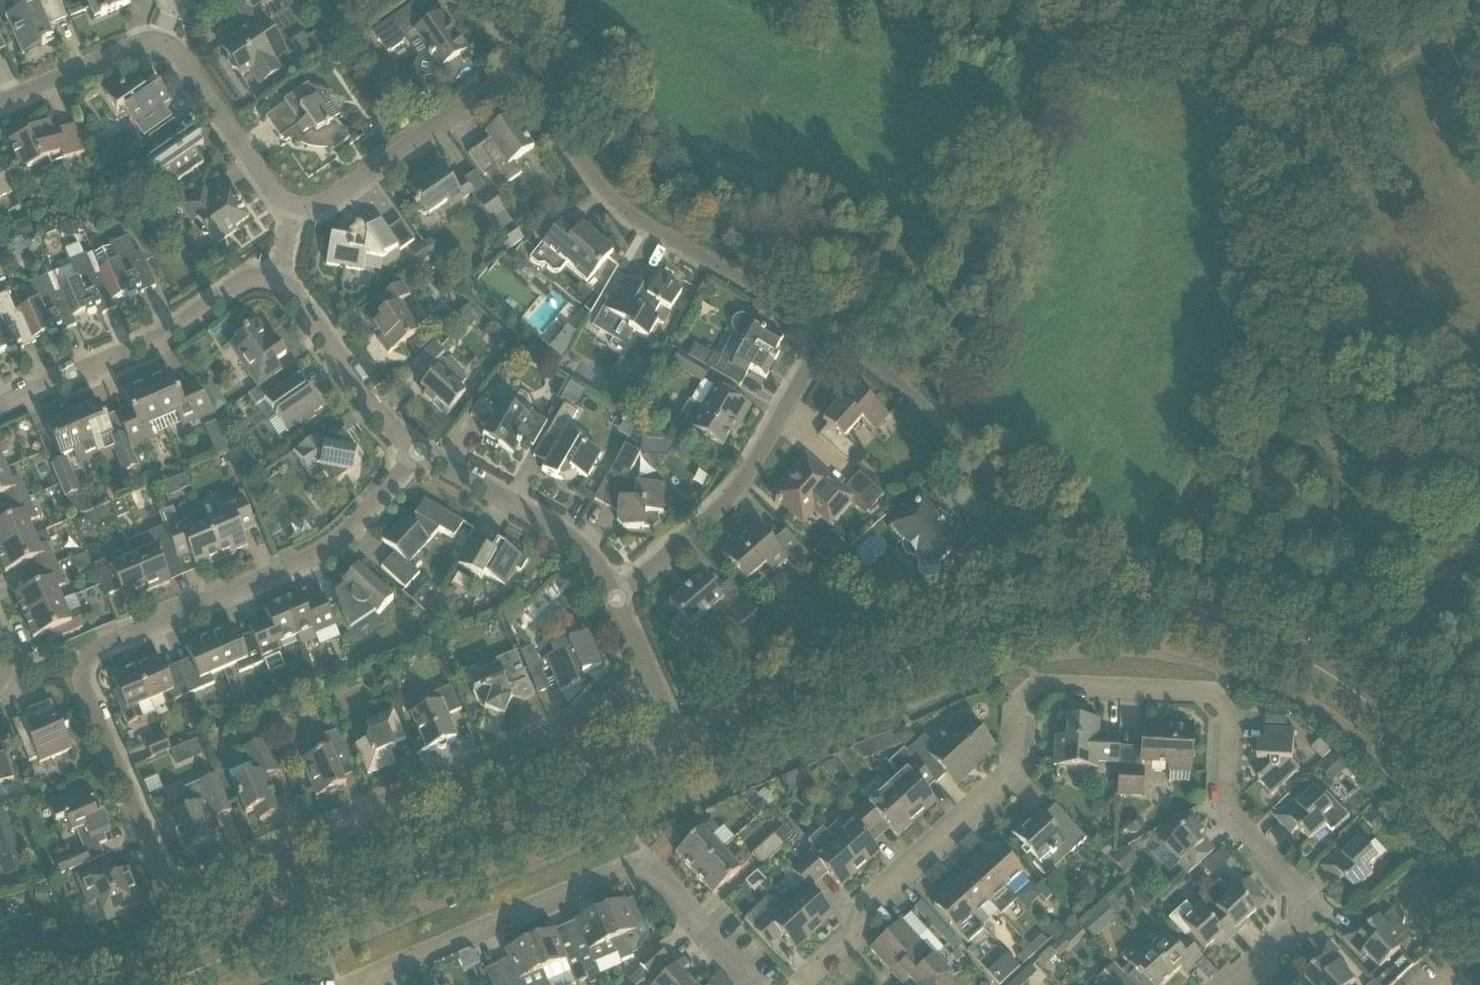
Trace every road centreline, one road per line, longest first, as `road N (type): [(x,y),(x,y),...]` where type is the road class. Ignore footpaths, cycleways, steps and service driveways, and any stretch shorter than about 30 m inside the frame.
road 1 (residential): [(649,686),(209,876),(173,877),(158,864),(86,690),(84,660),(326,547),(419,451)]
road 2 (residential): [(1230,984),(1299,926),(1304,909),(1231,818),(1222,703),(1204,693),(1038,690),(1014,718),(1001,777),(869,897),(857,936),(803,984)]
road 3 (residential): [(292,206),(318,206),(491,88),(517,81),(532,88),(615,203),(803,310),(816,341)]
road 4 (track): [(1479,5),(1330,90),(1315,102),(1310,129),(1344,325),(1370,354),(1479,398)]
road 5 (tertiary): [(159,984),(593,800)]
road 6 (residential): [(751,984),(649,881),(631,874),(608,874),(392,961),(384,984)]
road 7 (residential): [(0,104),(150,41),(187,67),(273,193),(292,206)]
road 8 (tertiary): [(1479,822),(1375,709),(1332,679),(1204,623)]
road 9 (tertiary): [(769,725),(935,655),(1093,615)]
road 10 (residential): [(816,341),(737,488),(614,602)]
road 11 (residential): [(281,278),(243,277),(160,334),(0,407)]
road 12 (residential): [(614,602),(572,543),(419,451)]
road 13 (residential): [(816,341),(844,341),(883,361),(1003,490)]
road 14 (residential): [(419,451),(361,396),(281,278)]

